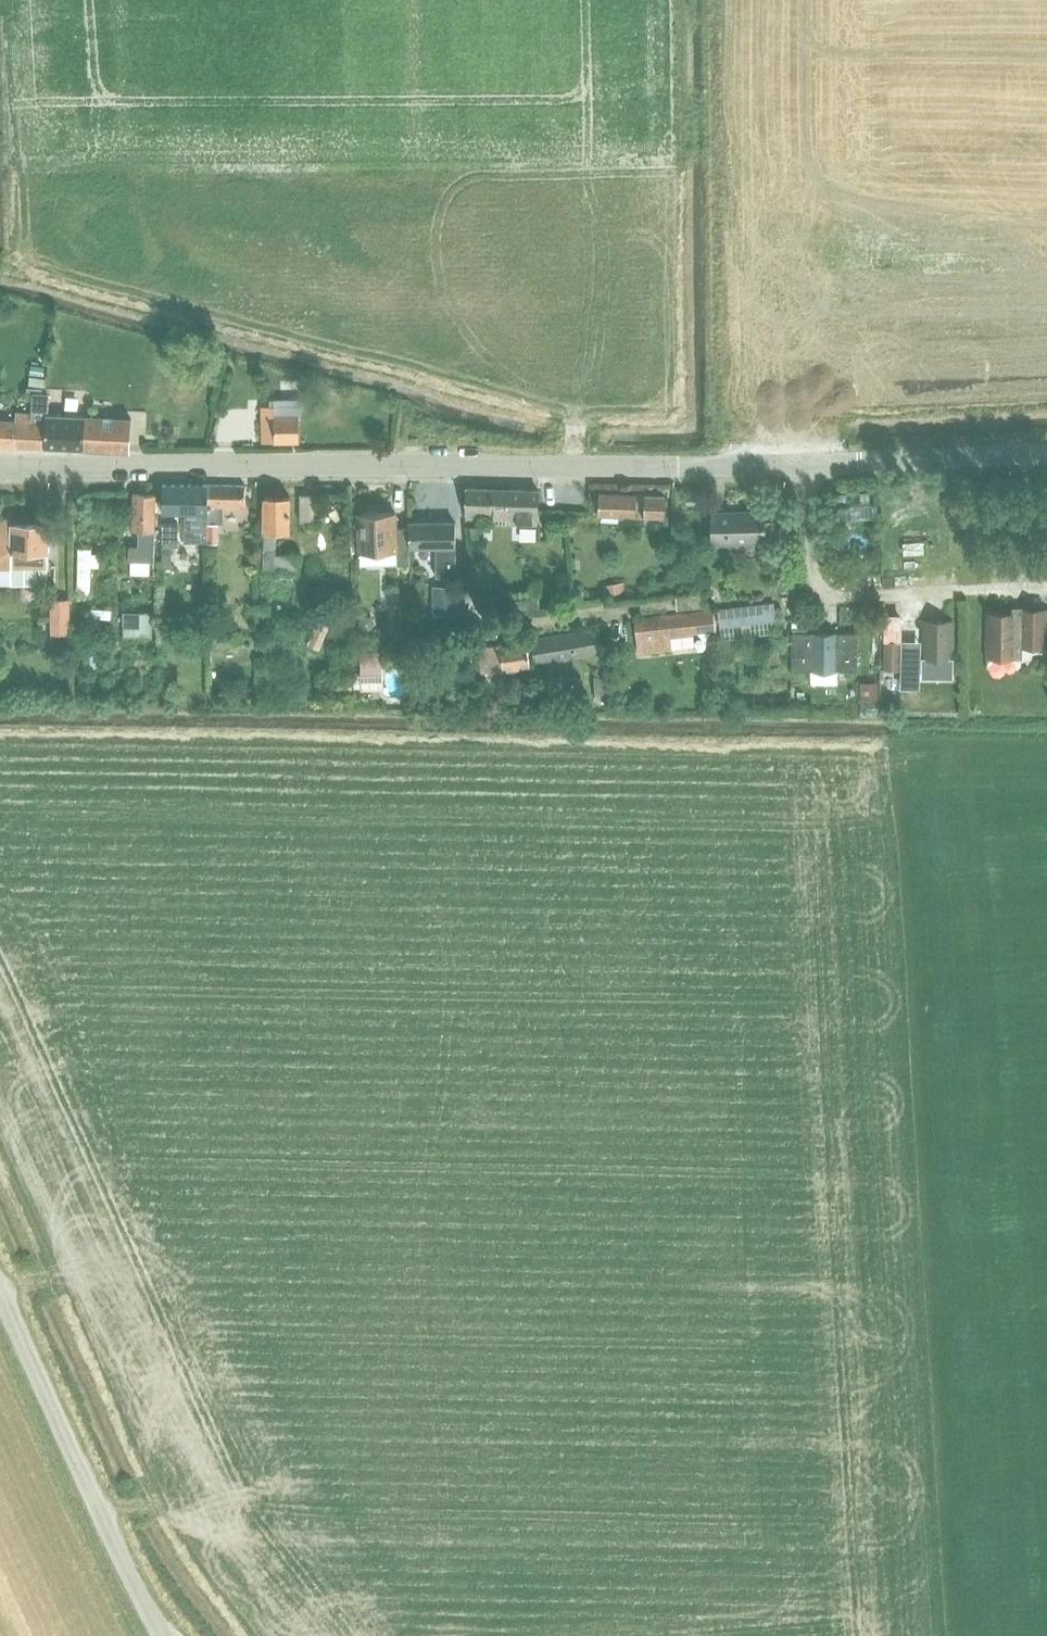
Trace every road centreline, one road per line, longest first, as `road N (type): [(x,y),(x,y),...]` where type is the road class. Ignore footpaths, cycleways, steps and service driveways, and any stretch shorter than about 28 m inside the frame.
road 1 (tertiary): [(0,459),(806,460)]
road 2 (tertiary): [(166,1635),(0,1289)]
road 3 (residential): [(806,460),(813,576),(822,589),(1046,585)]
road 4 (tertiary): [(806,460),(1046,448)]

